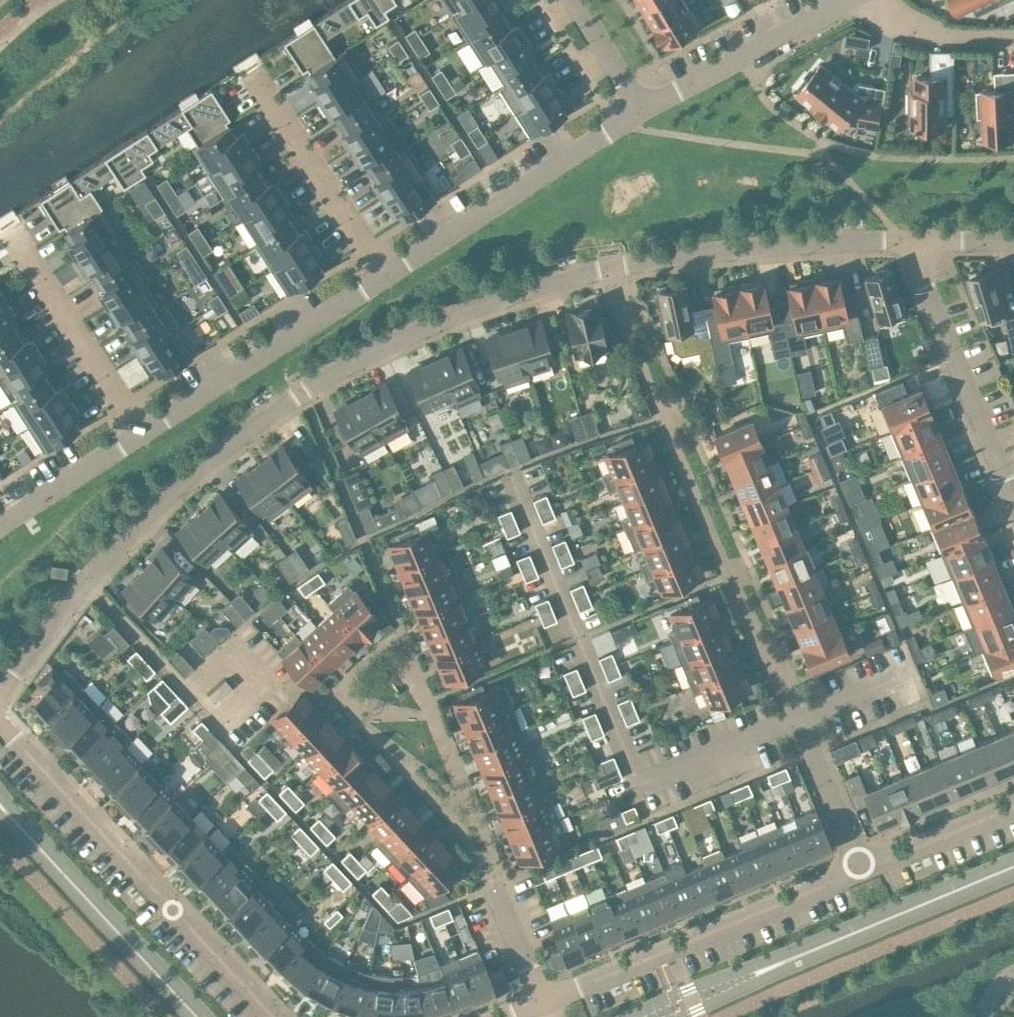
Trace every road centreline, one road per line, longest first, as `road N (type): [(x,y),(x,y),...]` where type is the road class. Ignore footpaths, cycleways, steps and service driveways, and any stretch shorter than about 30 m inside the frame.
road 1 (residential): [(0,690),(159,502),(299,393),(371,353),(452,318),(608,274),(796,250),(910,246)]
road 2 (residential): [(0,716),(269,1016)]
road 3 (residential): [(542,1001),(854,866)]
road 4 (residential): [(638,108),(388,276)]
road 5 (residential): [(388,276),(144,430)]
road 6 (tertiary): [(5,811),(197,1016)]
road 7 (residential): [(1013,494),(910,246)]
road 8 (residential): [(388,276),(247,62)]
road 9 (residential): [(144,430),(8,223)]
road 10 (residential): [(844,0),(638,108)]
road 11 (tertiary): [(823,945),(792,950),(626,1016)]
road 12 (tertiary): [(823,945),(1013,866)]
road 13 (residential): [(144,430),(0,526)]
road 14 (residential): [(854,866),(1013,803)]
road 15 (residential): [(637,784),(793,720)]
road 16 (tertiary): [(678,1016),(823,945)]
road 17 (residential): [(854,866),(793,720)]
road 18 (residential): [(1013,36),(950,37),(890,19),(871,0)]
road 19 (residential): [(542,1001),(497,883)]
road 20 (residential): [(793,720),(909,673)]
road 21 (residential): [(575,0),(638,108)]

